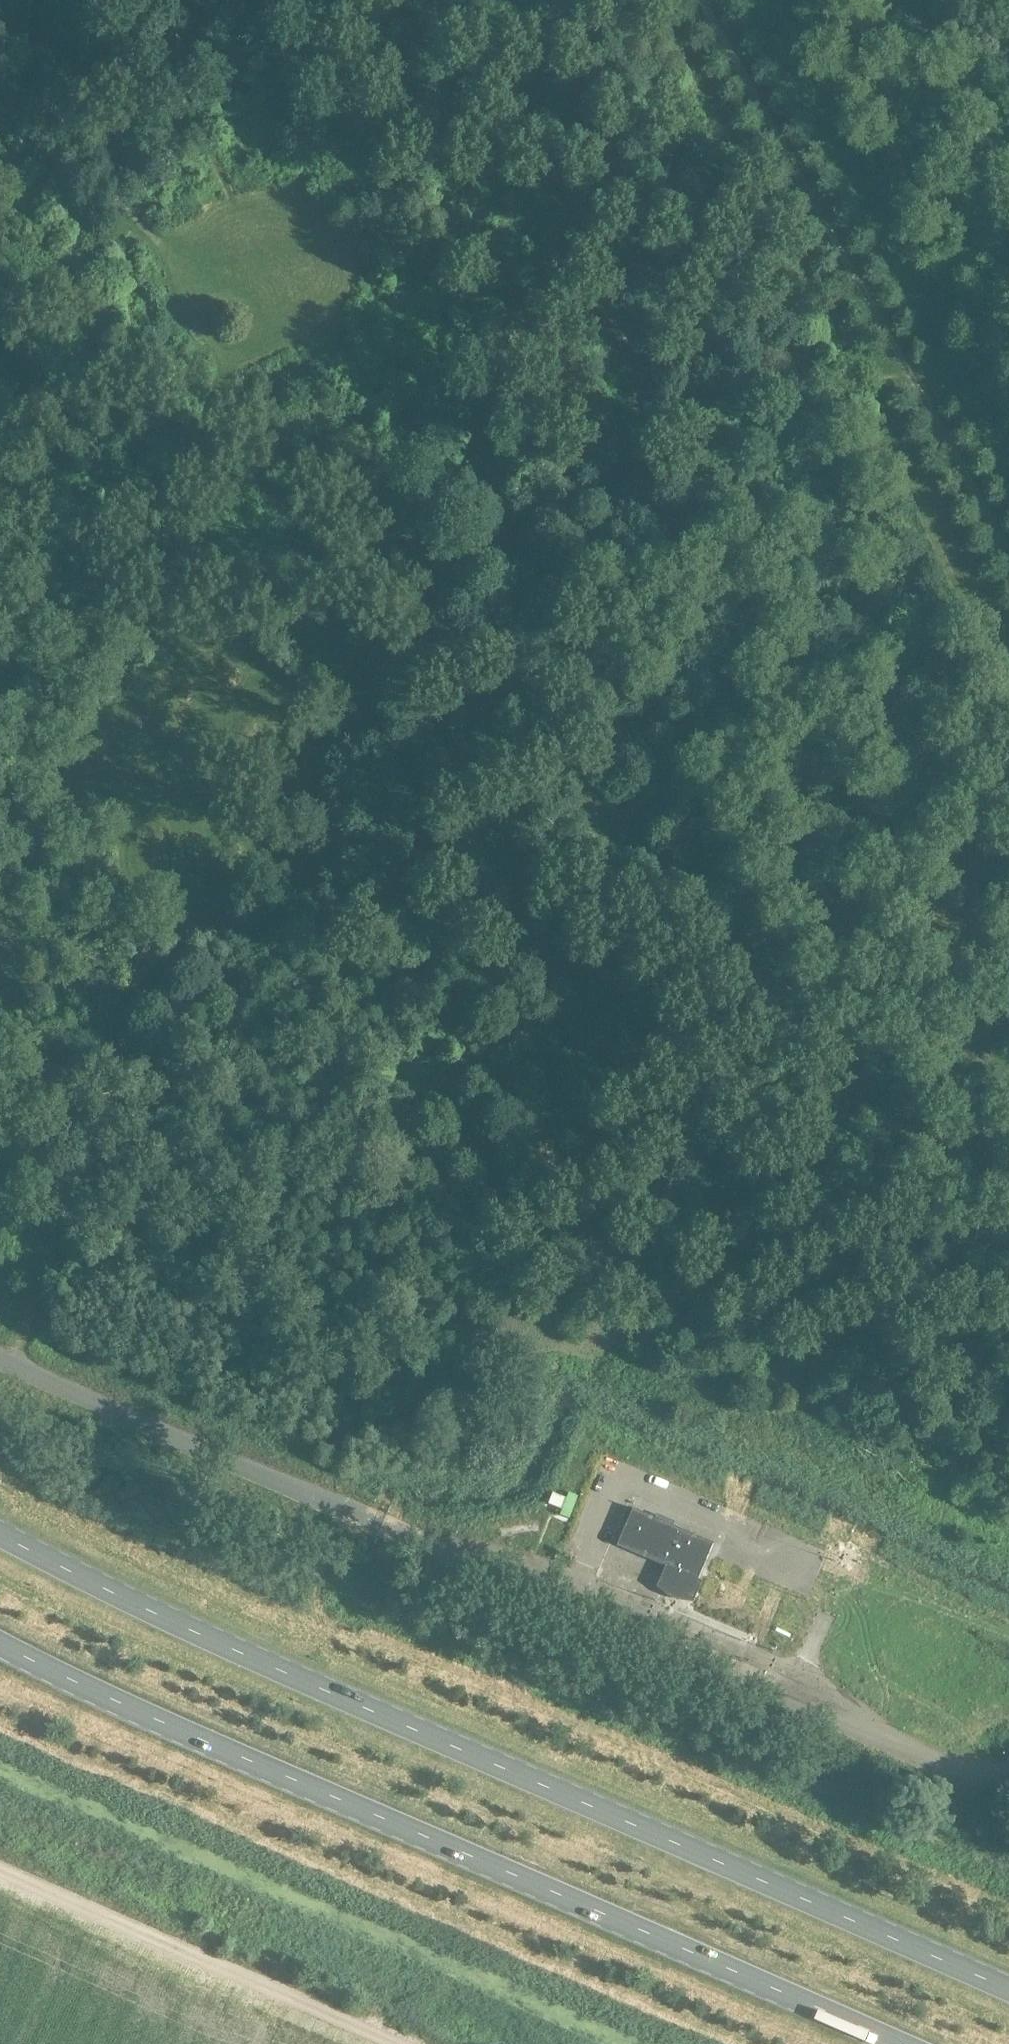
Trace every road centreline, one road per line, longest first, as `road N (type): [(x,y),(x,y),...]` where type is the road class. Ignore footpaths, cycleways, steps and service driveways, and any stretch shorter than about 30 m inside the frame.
road 1 (primary): [(1008,1989),(186,1626),(0,1531)]
road 2 (primary): [(0,1643),(898,2043)]
road 3 (track): [(1008,556),(705,0)]
road 4 (track): [(18,1371),(73,1123),(190,950)]
road 5 (track): [(0,1868),(399,2043)]
road 6 (unclassified): [(385,1524),(0,1364)]

